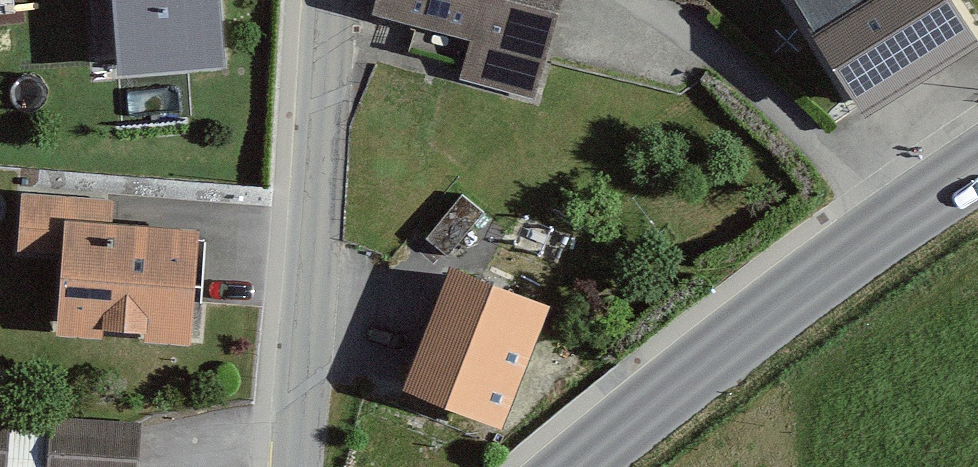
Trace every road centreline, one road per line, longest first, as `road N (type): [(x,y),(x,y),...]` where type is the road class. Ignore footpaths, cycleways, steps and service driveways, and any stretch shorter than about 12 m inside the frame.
road 1 (tertiary): [(297,466),(323,0)]
road 2 (secondary): [(574,466),(902,210)]
road 3 (residential): [(902,210),(642,0)]

